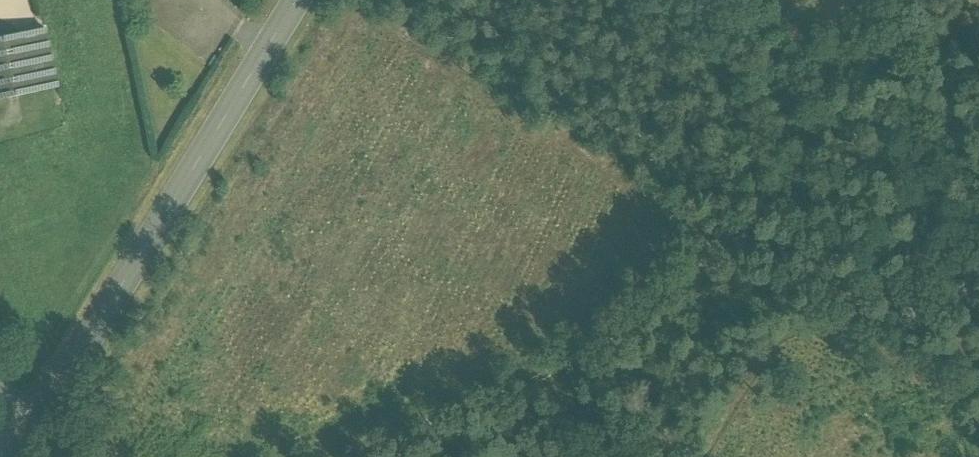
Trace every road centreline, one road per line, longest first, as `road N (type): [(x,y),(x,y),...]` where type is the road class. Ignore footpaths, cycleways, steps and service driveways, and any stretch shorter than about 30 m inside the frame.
road 1 (track): [(892,0),(784,190),(721,266),(584,356),(332,456)]
road 2 (primary): [(30,441),(297,0)]

